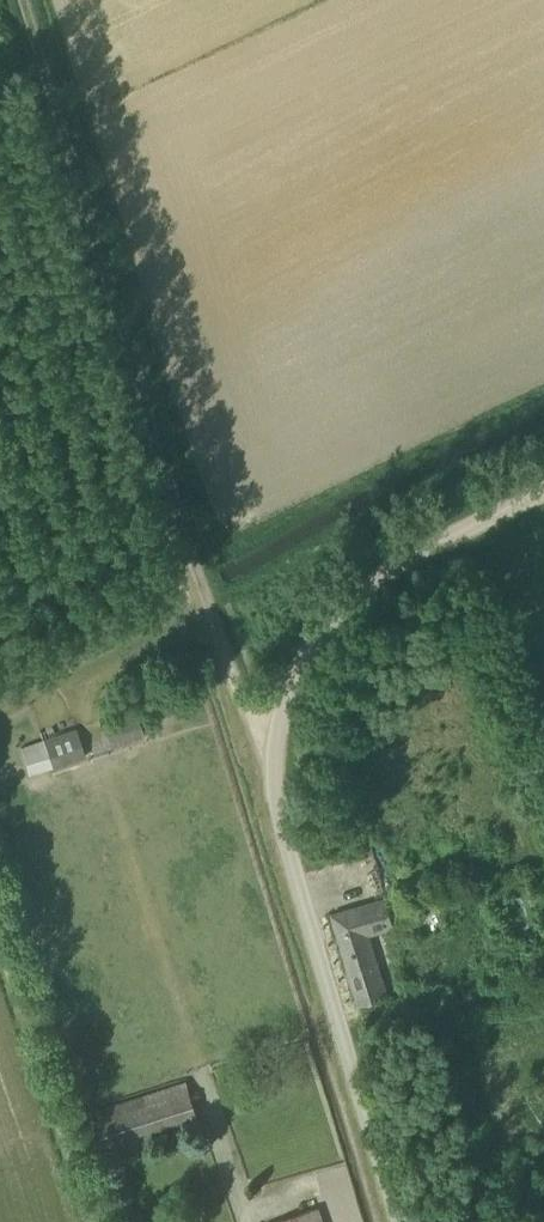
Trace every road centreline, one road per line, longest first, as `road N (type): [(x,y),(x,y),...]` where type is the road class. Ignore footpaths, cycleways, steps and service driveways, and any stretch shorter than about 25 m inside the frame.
road 1 (unclassified): [(409,1221),(293,851),(280,771),(299,663),(341,608),(404,564),(543,497)]
road 2 (track): [(35,0),(221,617),(280,771)]

